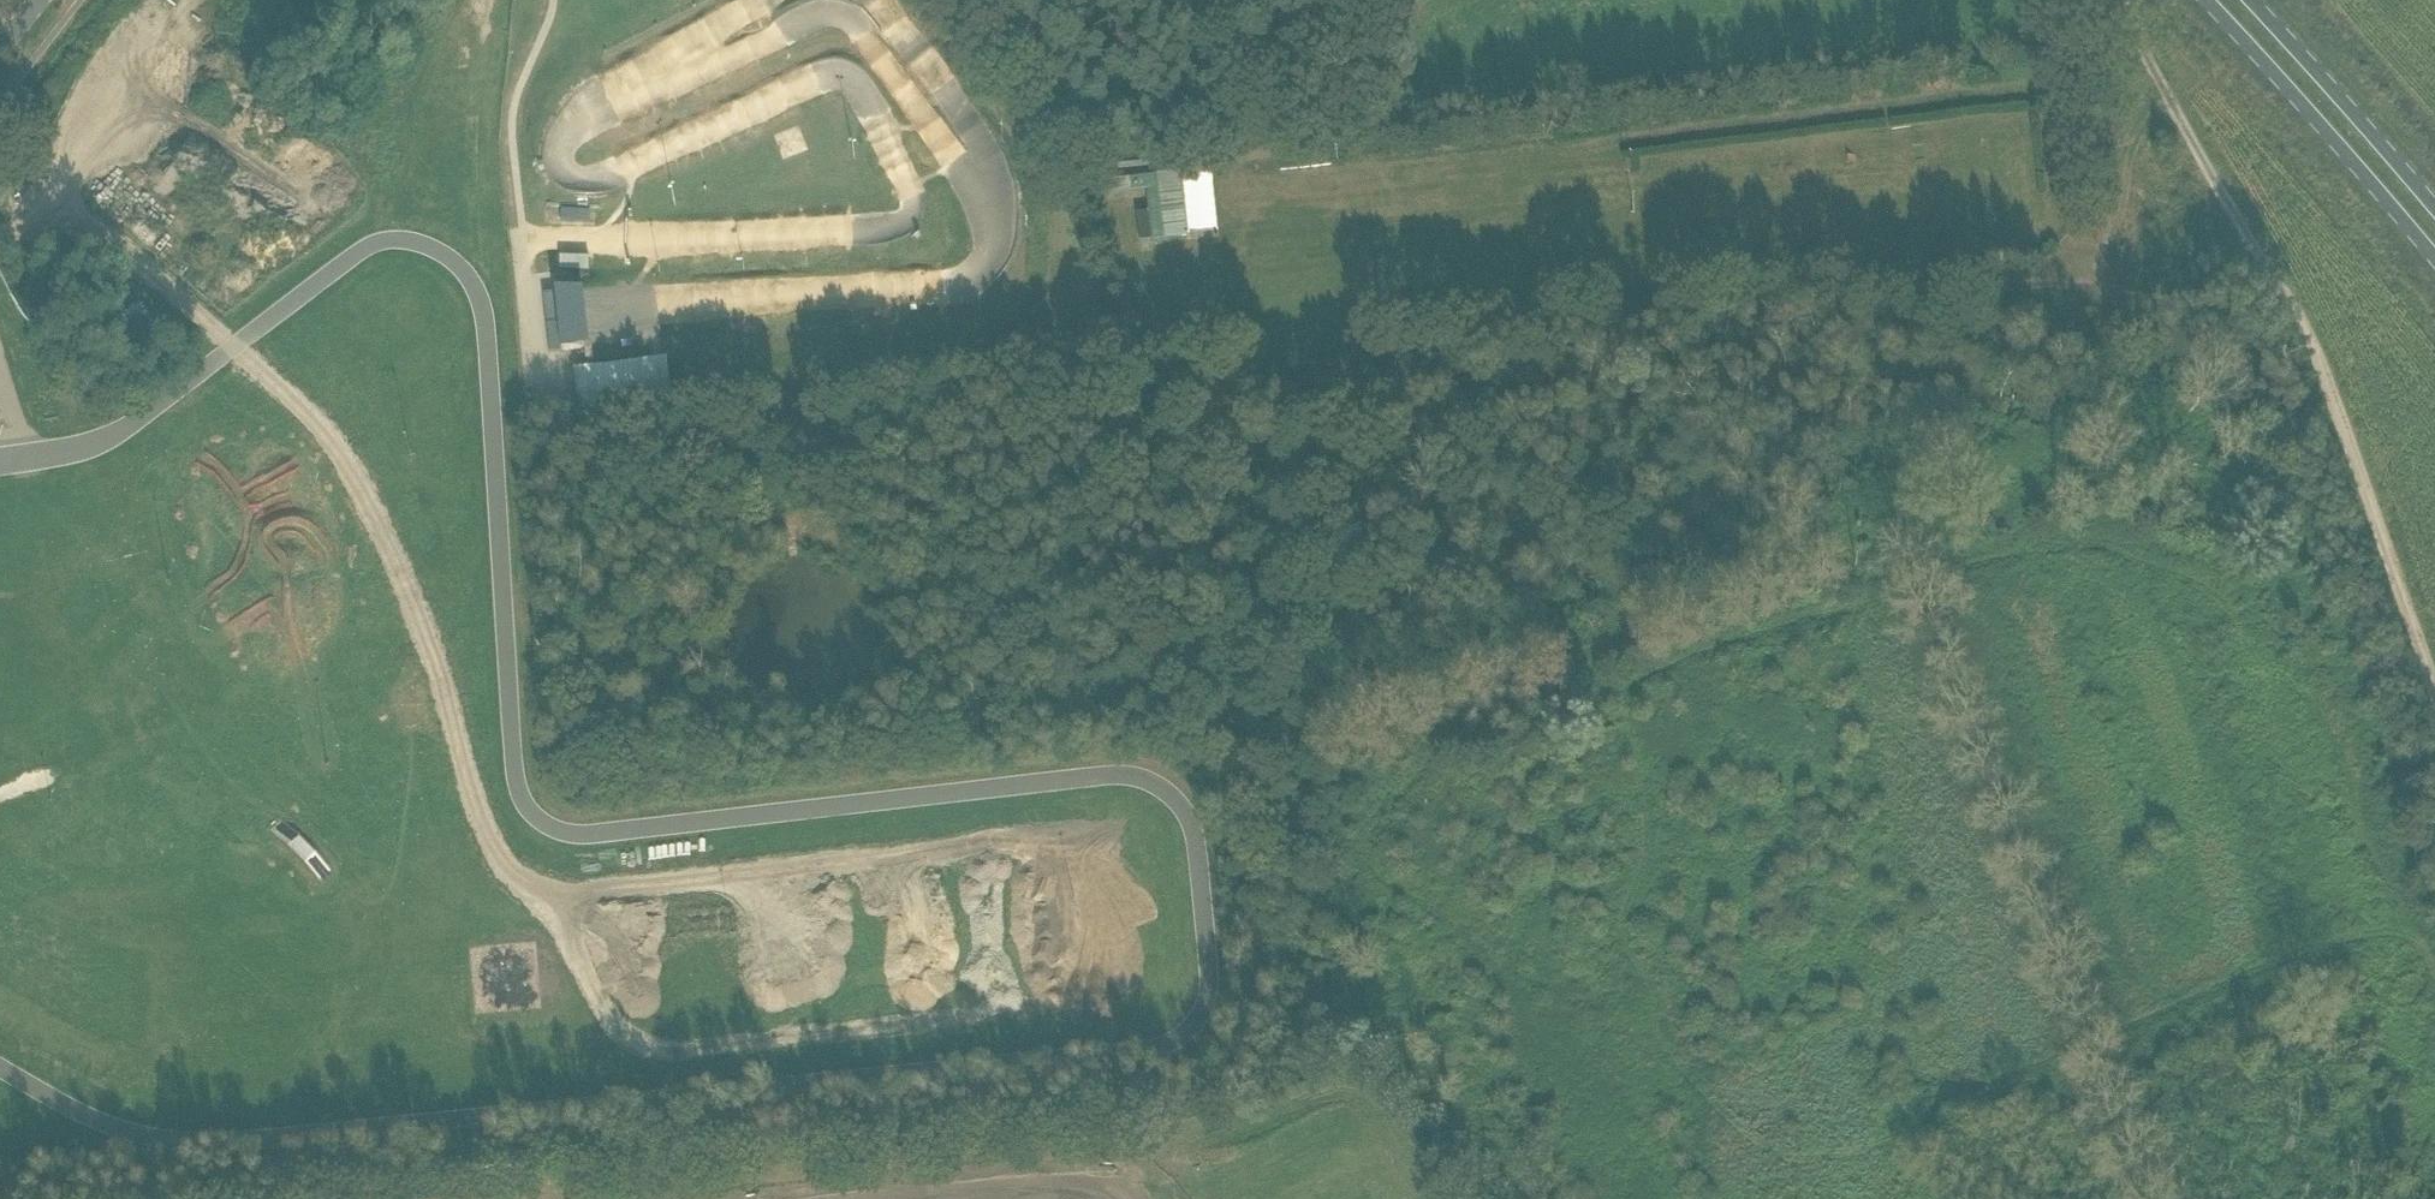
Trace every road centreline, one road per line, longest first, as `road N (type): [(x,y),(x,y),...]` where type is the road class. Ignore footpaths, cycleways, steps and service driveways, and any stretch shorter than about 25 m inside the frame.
road 1 (track): [(2072,0),(2121,312),(2265,278),(2282,291),(2434,718)]
road 2 (primary): [(2206,0),(2434,261)]
road 3 (primary): [(2434,211),(2249,0)]

